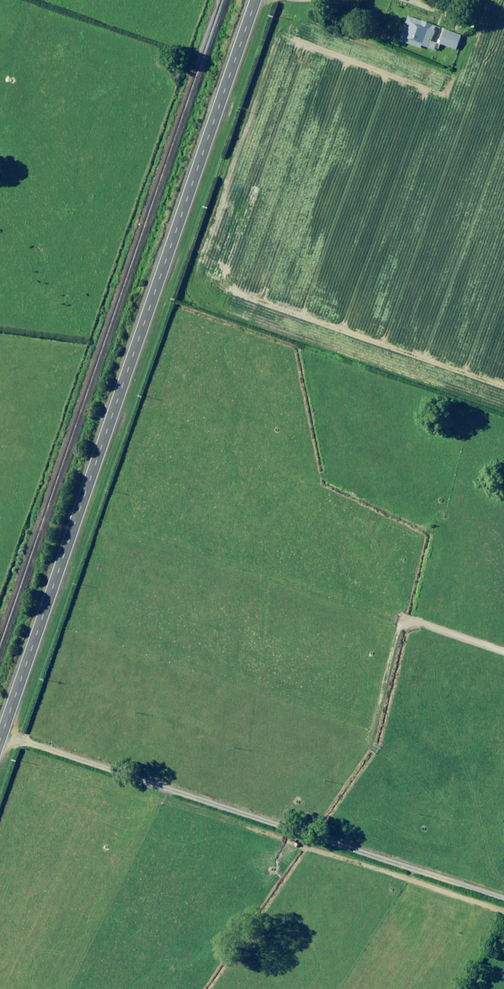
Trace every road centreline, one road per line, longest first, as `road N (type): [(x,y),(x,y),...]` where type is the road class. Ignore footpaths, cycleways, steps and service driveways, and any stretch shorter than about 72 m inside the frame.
road 1 (primary): [(0,740),(256,0)]
road 2 (track): [(503,906),(482,892),(2,733)]

